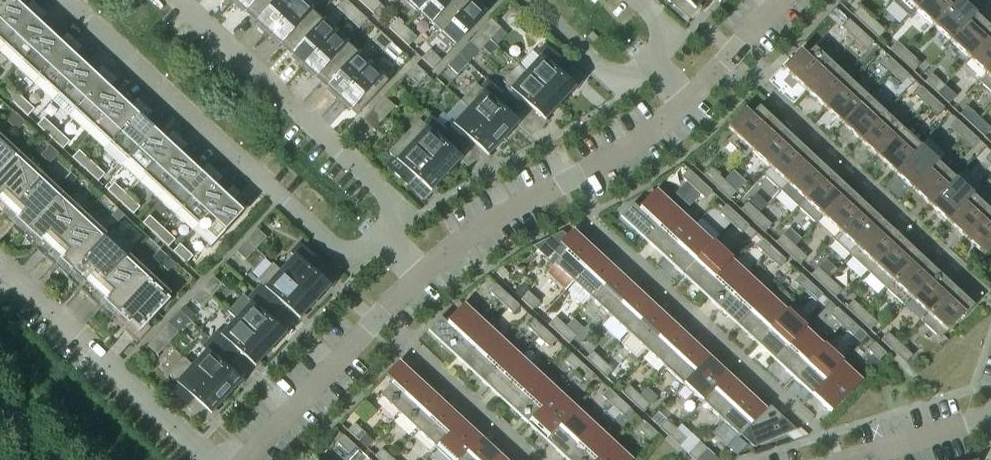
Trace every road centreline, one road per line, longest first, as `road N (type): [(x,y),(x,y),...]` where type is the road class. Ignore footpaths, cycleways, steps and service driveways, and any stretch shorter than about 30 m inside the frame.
road 1 (residential): [(73,0),(353,259),(382,238)]
road 2 (residential): [(382,238),(402,214),(174,0)]
road 3 (residential): [(420,276),(468,234),(636,144),(686,103)]
road 4 (residential): [(208,459),(0,268)]
road 5 (residential): [(249,459),(420,276)]
road 6 (residential): [(527,0),(627,91),(651,67)]
road 7 (residential): [(857,459),(982,421),(990,411)]
road 8 (residential): [(686,103),(783,0)]

